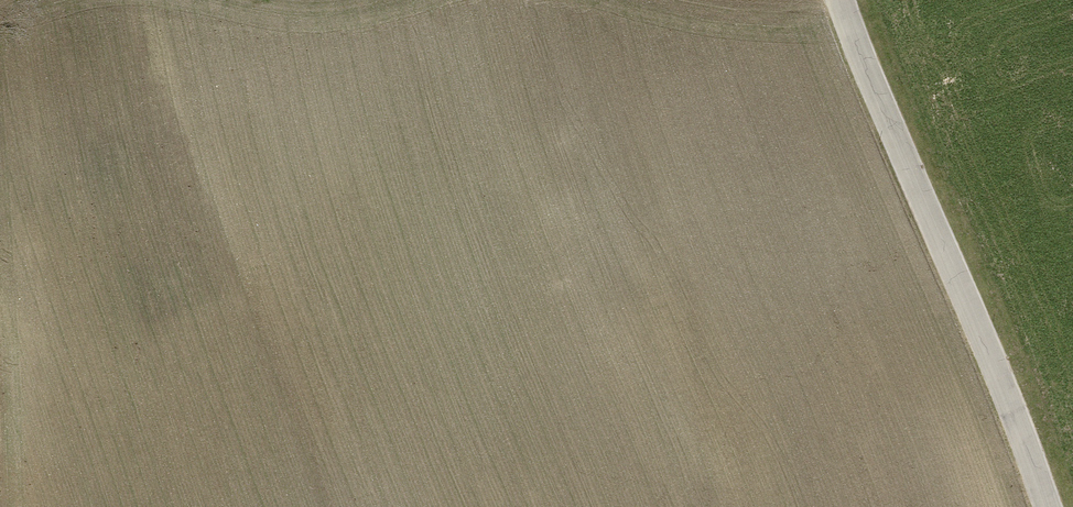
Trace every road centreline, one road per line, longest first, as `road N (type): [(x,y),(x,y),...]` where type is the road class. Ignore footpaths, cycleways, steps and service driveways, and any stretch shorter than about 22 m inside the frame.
road 1 (tertiary): [(1045,506),(843,0)]

